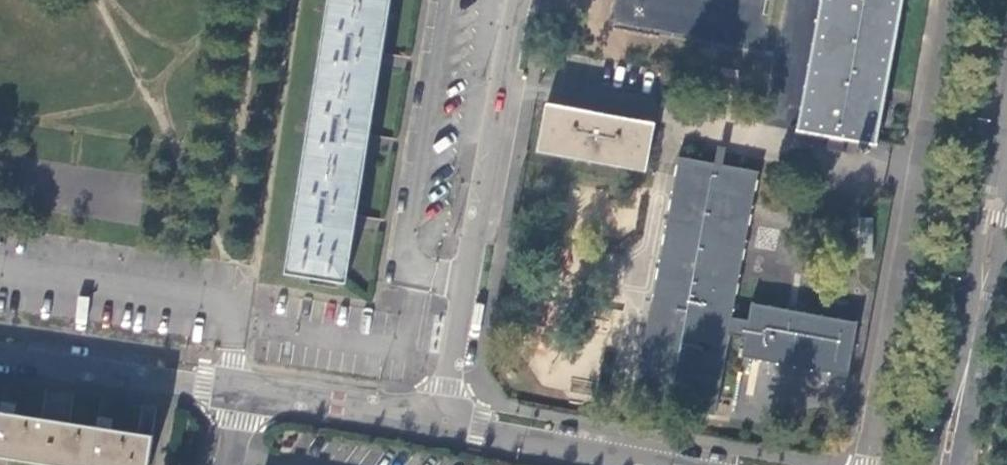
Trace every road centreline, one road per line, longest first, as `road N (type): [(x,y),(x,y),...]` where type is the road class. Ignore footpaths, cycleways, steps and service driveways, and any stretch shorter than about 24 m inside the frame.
road 1 (residential): [(445,422),(519,0)]
road 2 (residential): [(1006,142),(946,464)]
road 3 (residential): [(0,354),(235,391)]
road 4 (residential): [(445,422),(675,464)]
road 5 (residential): [(235,391),(445,422)]

